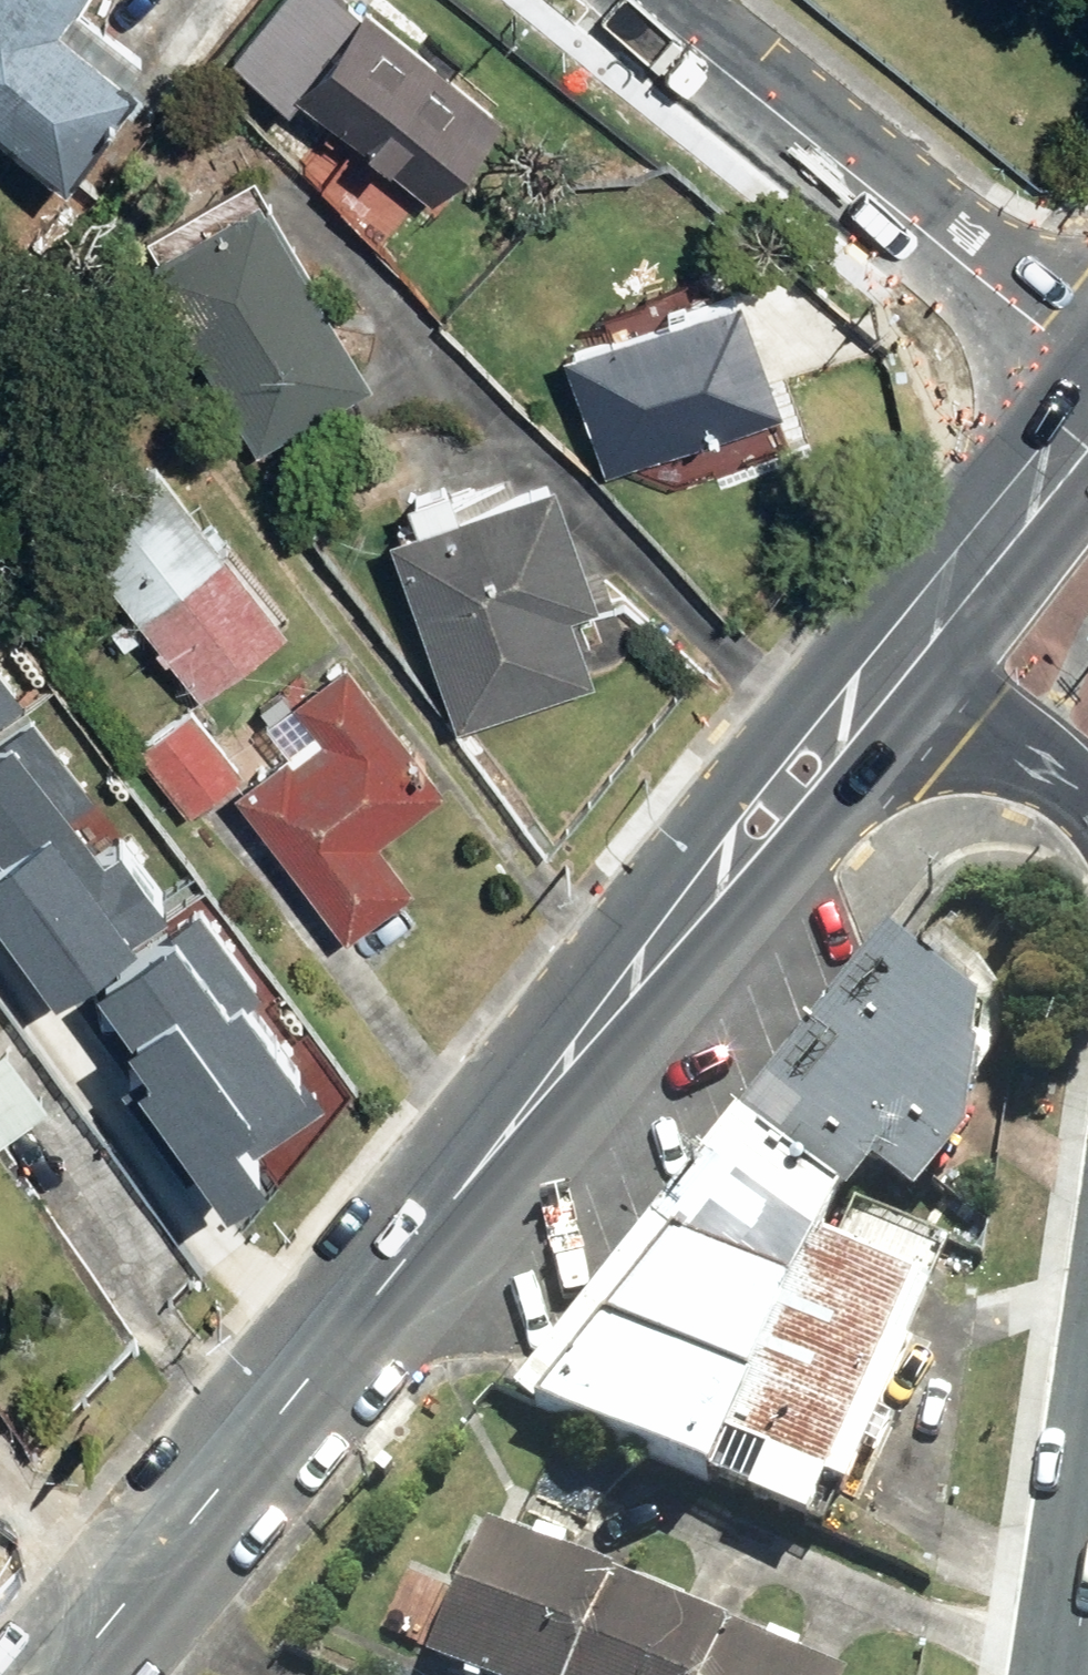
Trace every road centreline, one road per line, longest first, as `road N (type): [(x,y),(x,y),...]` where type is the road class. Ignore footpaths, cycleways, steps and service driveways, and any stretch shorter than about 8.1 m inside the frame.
road 1 (secondary): [(703,892),(65,1674)]
road 2 (tertiary): [(648,0),(1087,365)]
road 3 (secondary): [(1087,389),(892,658)]
road 4 (secondary): [(848,711),(855,790),(791,869),(703,892)]
road 5 (secondary): [(703,892),(713,807),(748,763),(776,729),(848,711)]
road 6 (tertiary): [(1087,805),(892,658)]

